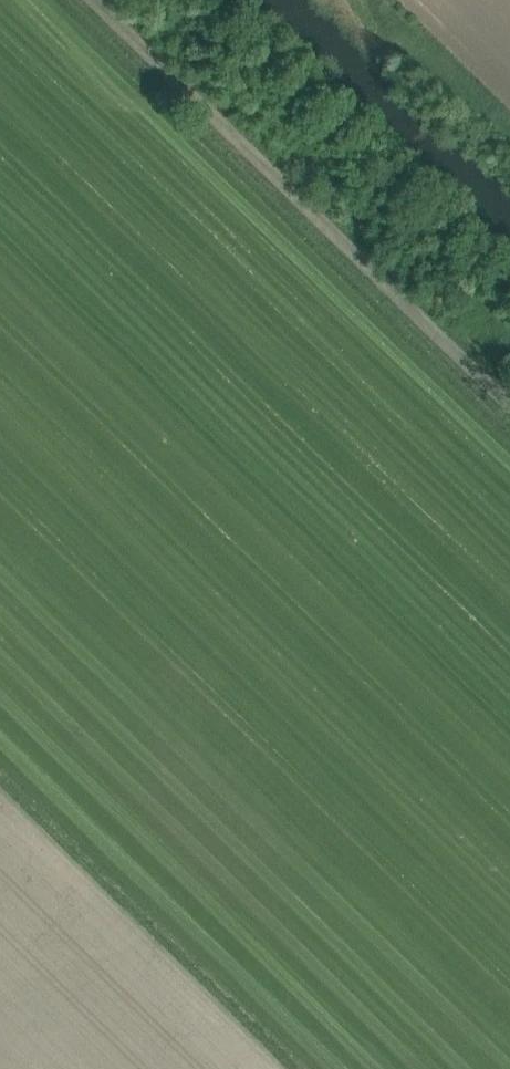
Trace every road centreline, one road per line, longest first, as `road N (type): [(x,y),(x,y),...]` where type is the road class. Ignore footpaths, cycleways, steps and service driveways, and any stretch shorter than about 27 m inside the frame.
road 1 (track): [(91,0),(509,410)]
road 2 (track): [(0,800),(277,1068)]

